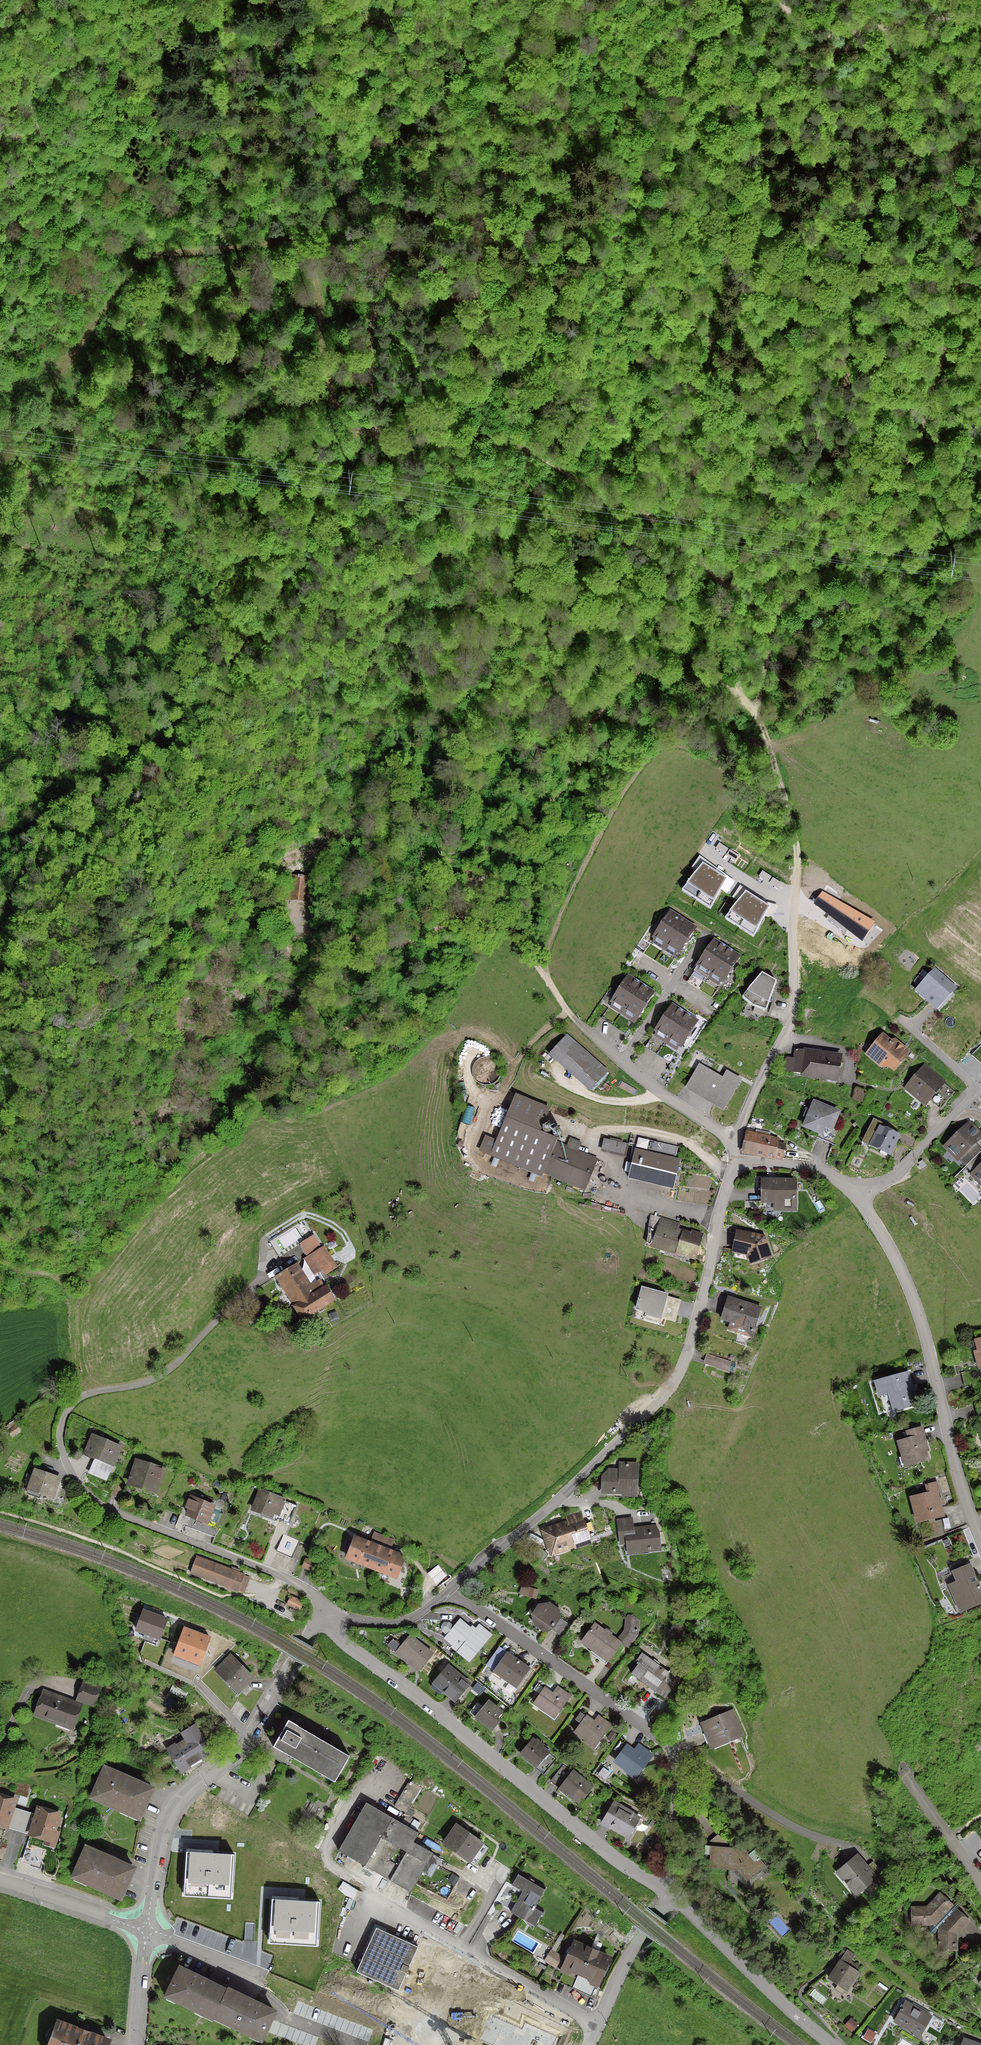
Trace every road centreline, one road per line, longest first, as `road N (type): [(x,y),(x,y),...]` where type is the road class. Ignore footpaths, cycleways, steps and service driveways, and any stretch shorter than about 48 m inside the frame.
road 1 (track): [(540,0),(496,105),(500,182),(481,291),(467,298),(449,291),(441,224),(428,209),(408,212),(396,234),(371,324),(375,431),(391,441),(482,431),(643,512),(720,582),(736,683),(763,735)]
road 2 (track): [(487,910),(503,863),(525,826),(560,793),(616,692),(636,673),(732,654),(888,502),(936,381),(964,252),(956,153),(980,120)]
road 3 (track): [(375,431),(350,423),(333,403),(314,278),(298,248),(283,241),(150,256),(131,268),(44,402)]
road 4 (track): [(70,1299),(179,1174),(294,1067),(388,999),(457,921)]
road 5 (residential): [(449,1589),(673,1390),(735,1169)]
road 6 (residential): [(671,1894),(360,1652),(325,1611)]
road 7 (residential): [(735,1143),(794,1003),(797,851),(763,735)]
road 8 (track): [(896,192),(840,199),(786,187),(741,202),(681,180),(648,144),(640,109),(671,0)]
road 9 (residential): [(449,1589),(669,1753),(671,1894)]
road 10 (residential): [(147,1930),(170,1817),(253,1733),(325,1611)]
road 11 (residential): [(856,1195),(911,1289),(980,1545)]
road 12 (track): [(577,1021),(487,910),(395,947),(365,942),(296,911)]
road 13 (residential): [(326,1863),(486,1968),(601,2023)]
road 14 (track): [(496,105),(462,48),(377,24),(297,25),(228,50)]
road 15 (residential): [(701,939),(622,1064),(735,1143)]
road 16 (residential): [(837,2044),(671,1894)]
road 17 (track): [(980,21),(939,16),(826,36),(784,12),(779,0)]
road 18 (residential): [(980,1095),(912,1162),(856,1195)]
road 19 (residential): [(0,1879),(147,1930)]
road 20 (residential): [(671,1894),(633,1949),(601,2023)]
road 21 (residential): [(980,1889),(902,1770)]
road 22 (track): [(957,202),(896,192),(956,153)]
road 23 (residential): [(325,1611),(404,1617),(449,1589)]
road 24 (residential): [(735,1169),(822,1171),(856,1195)]
road 25 (residential): [(147,1930),(265,1981)]

